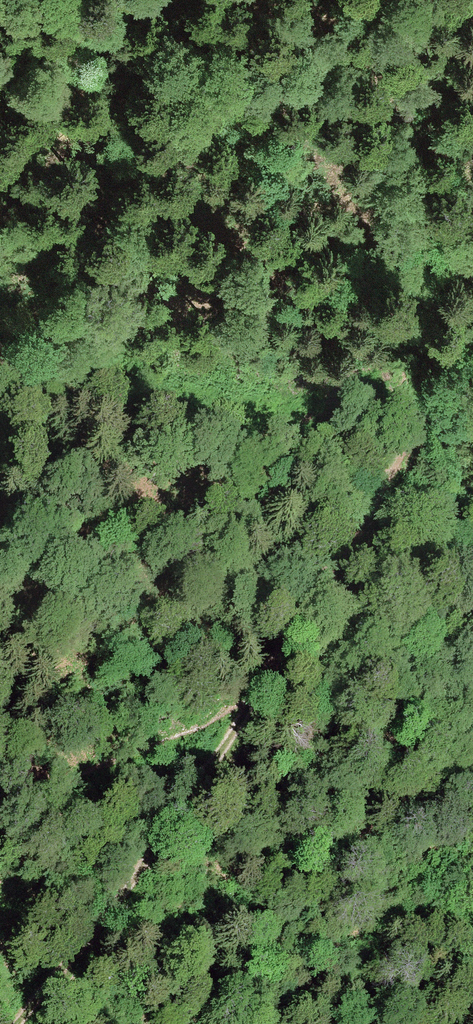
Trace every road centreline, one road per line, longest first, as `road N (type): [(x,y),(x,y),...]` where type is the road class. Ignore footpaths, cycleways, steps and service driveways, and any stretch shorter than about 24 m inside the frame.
road 1 (track): [(36,1023),(276,691)]
road 2 (track): [(276,691),(368,513),(472,351)]
road 3 (track): [(145,0),(0,179)]

